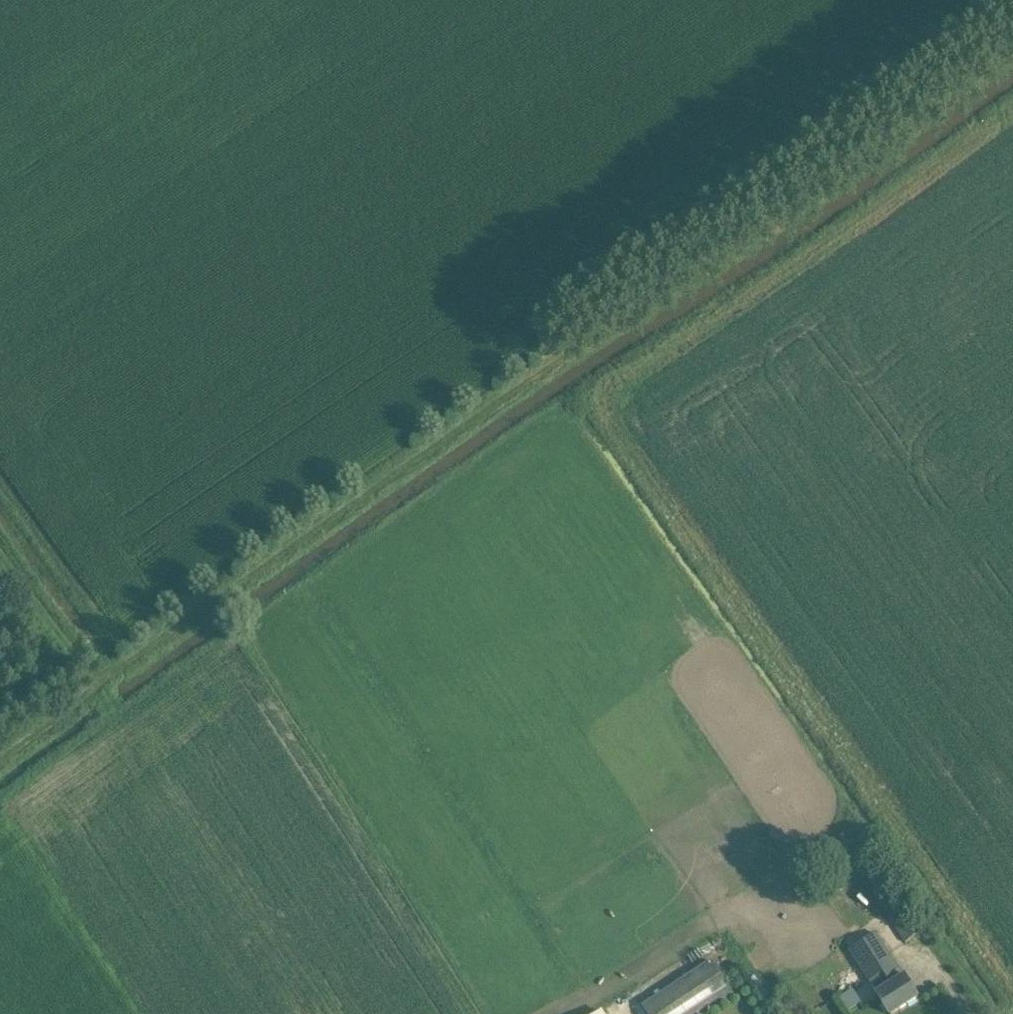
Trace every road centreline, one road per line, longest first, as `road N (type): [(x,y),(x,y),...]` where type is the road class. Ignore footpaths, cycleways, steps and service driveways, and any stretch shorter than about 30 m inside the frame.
road 1 (track): [(0,760),(121,673)]

